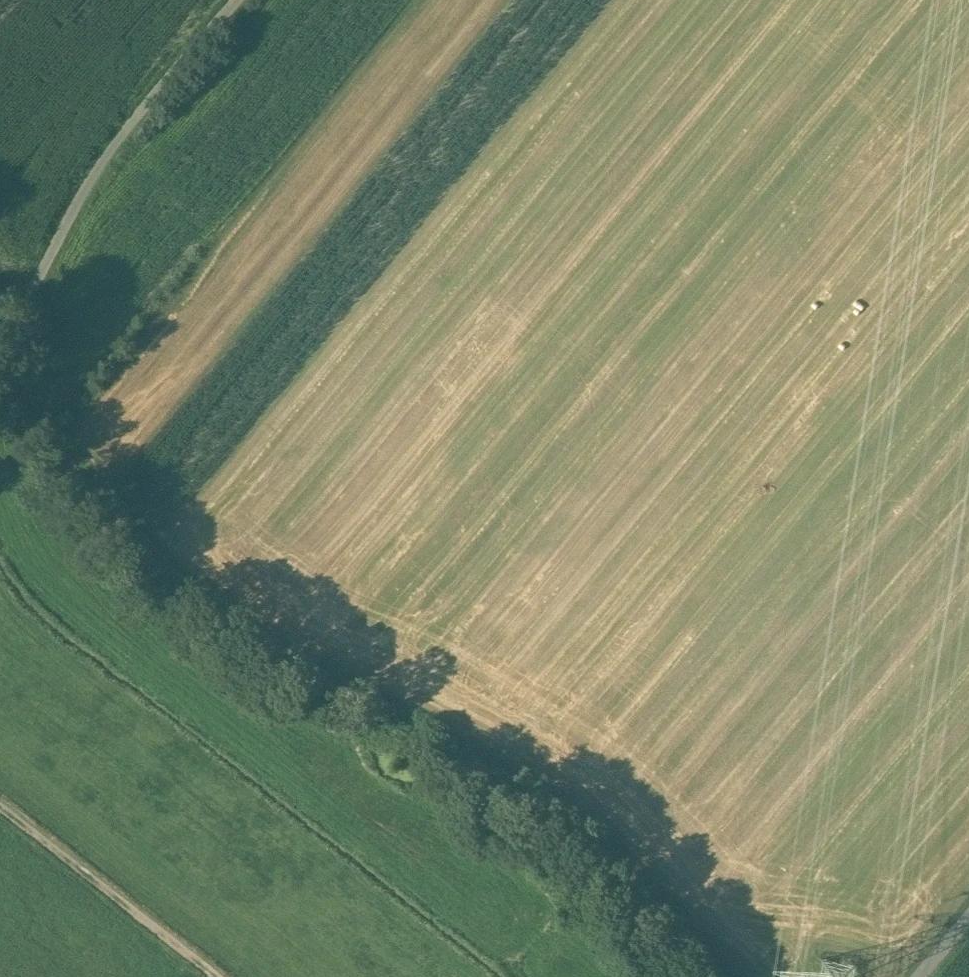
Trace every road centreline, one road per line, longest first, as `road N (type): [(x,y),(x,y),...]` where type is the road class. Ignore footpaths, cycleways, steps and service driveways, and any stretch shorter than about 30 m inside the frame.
road 1 (unclassified): [(235,0),(91,176),(0,347)]
road 2 (track): [(215,976),(0,808)]

